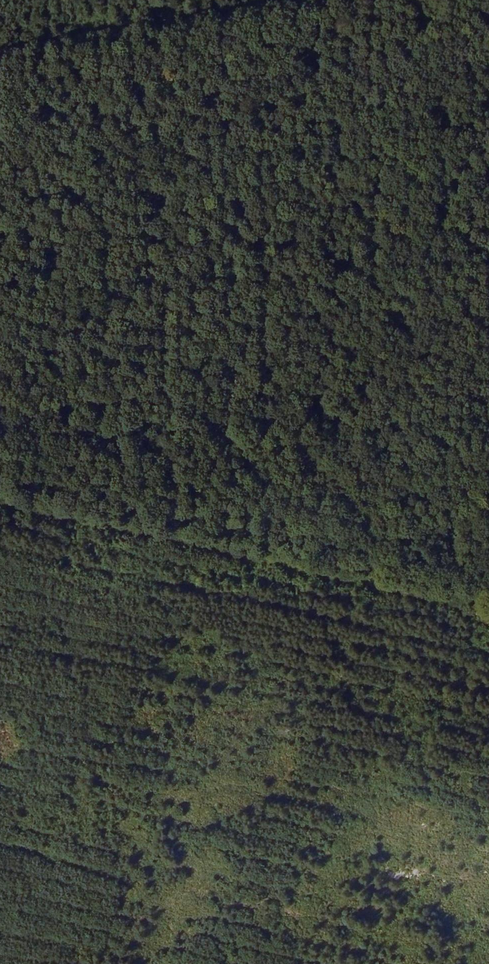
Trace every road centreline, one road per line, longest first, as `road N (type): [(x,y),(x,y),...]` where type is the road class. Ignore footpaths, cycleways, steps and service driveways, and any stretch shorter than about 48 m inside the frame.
road 1 (track): [(318,0),(0,54)]

